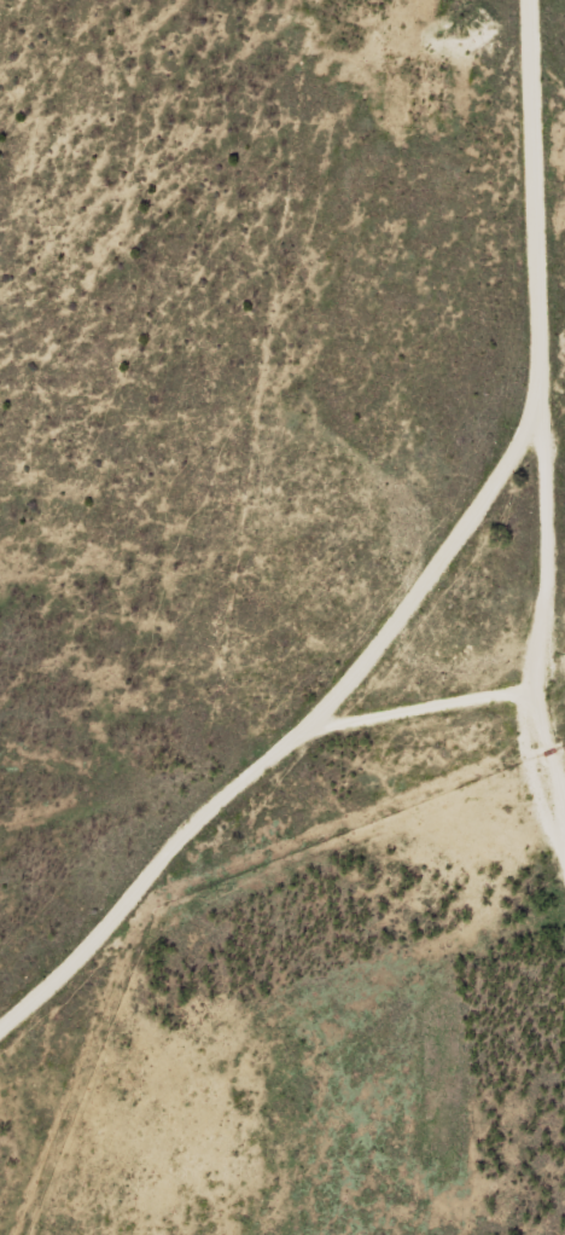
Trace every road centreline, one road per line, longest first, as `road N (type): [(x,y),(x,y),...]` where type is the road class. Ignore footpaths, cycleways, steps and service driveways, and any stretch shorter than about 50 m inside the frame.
road 1 (track): [(0,1012),(537,477),(564,468)]
road 2 (track): [(564,706),(462,688),(297,717)]

